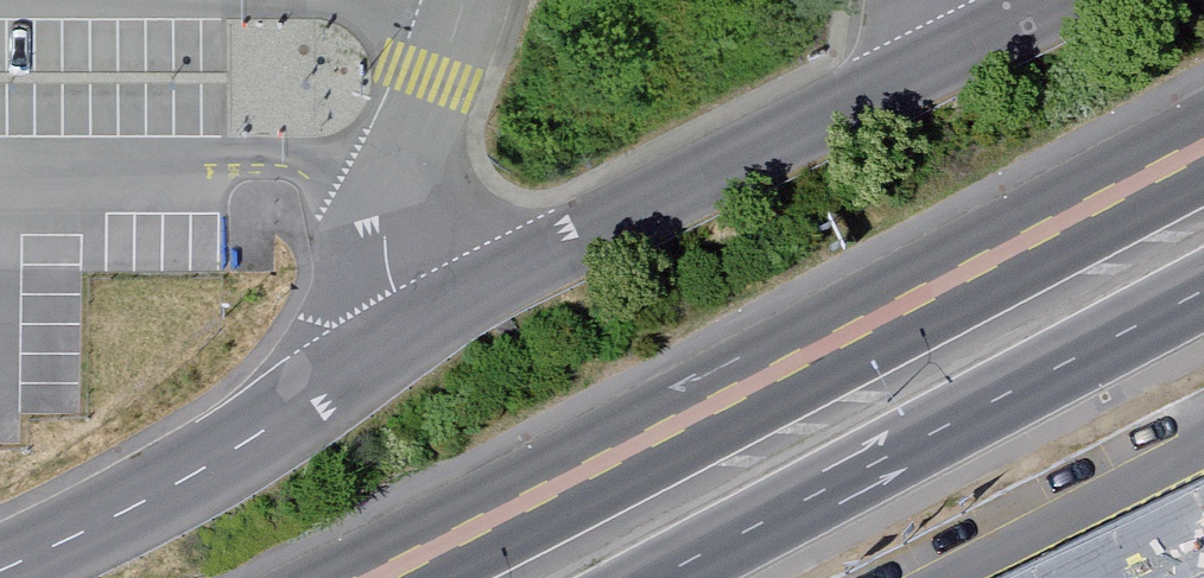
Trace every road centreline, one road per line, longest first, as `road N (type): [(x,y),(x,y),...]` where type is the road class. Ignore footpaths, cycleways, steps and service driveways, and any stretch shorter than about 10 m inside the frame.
road 1 (unclassified): [(0,576),(206,477),(424,324),(1064,0)]
road 2 (primary): [(1203,152),(379,577)]
road 3 (primary): [(692,577),(1203,312)]

